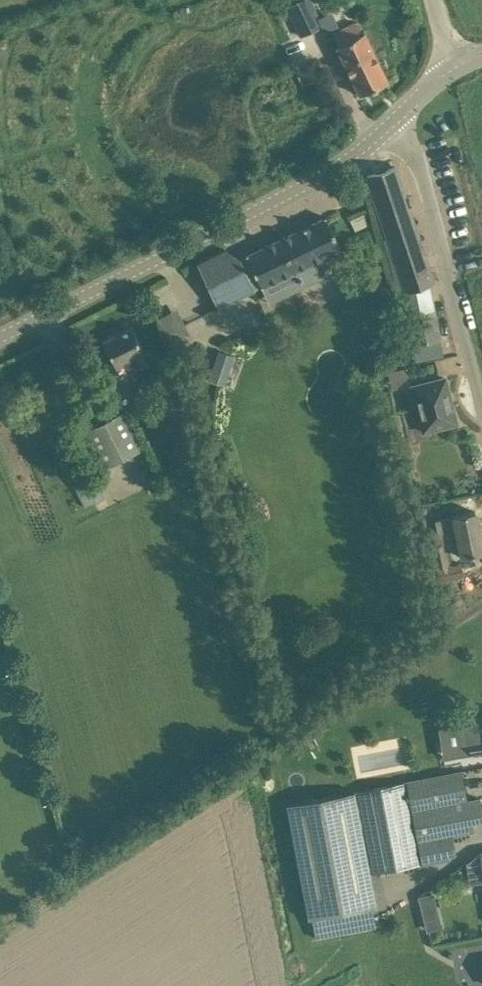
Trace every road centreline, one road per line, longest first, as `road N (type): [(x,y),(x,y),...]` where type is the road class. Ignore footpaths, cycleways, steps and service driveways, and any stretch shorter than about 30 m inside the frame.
road 1 (tertiary): [(403,113),(340,164),(0,338)]
road 2 (unclassified): [(481,401),(403,113)]

